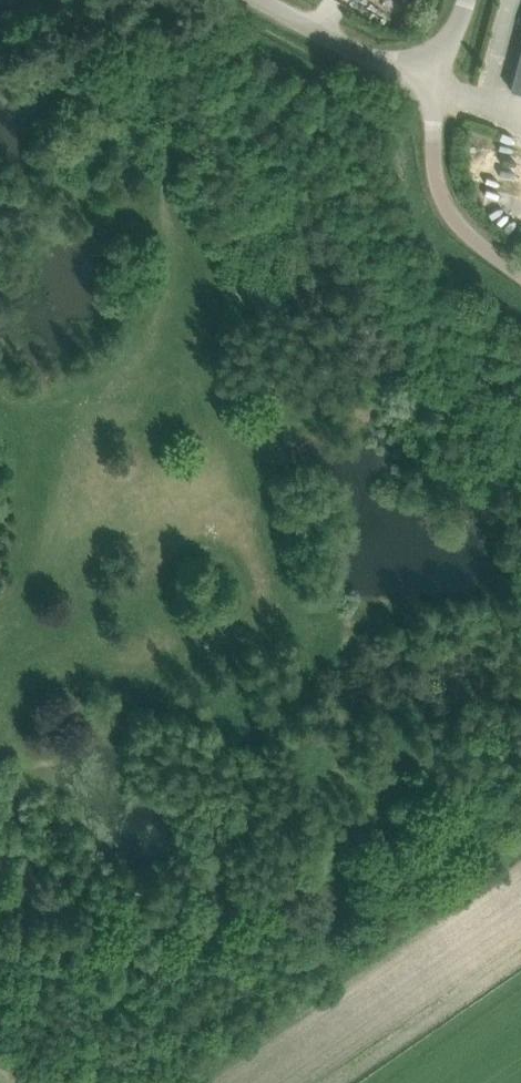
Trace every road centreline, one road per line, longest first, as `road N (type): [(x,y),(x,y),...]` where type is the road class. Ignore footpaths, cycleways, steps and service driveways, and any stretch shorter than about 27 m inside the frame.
road 1 (unclassified): [(520,272),(445,206),(436,182),(434,76)]
road 2 (unclassified): [(434,76),(383,63),(269,0)]

